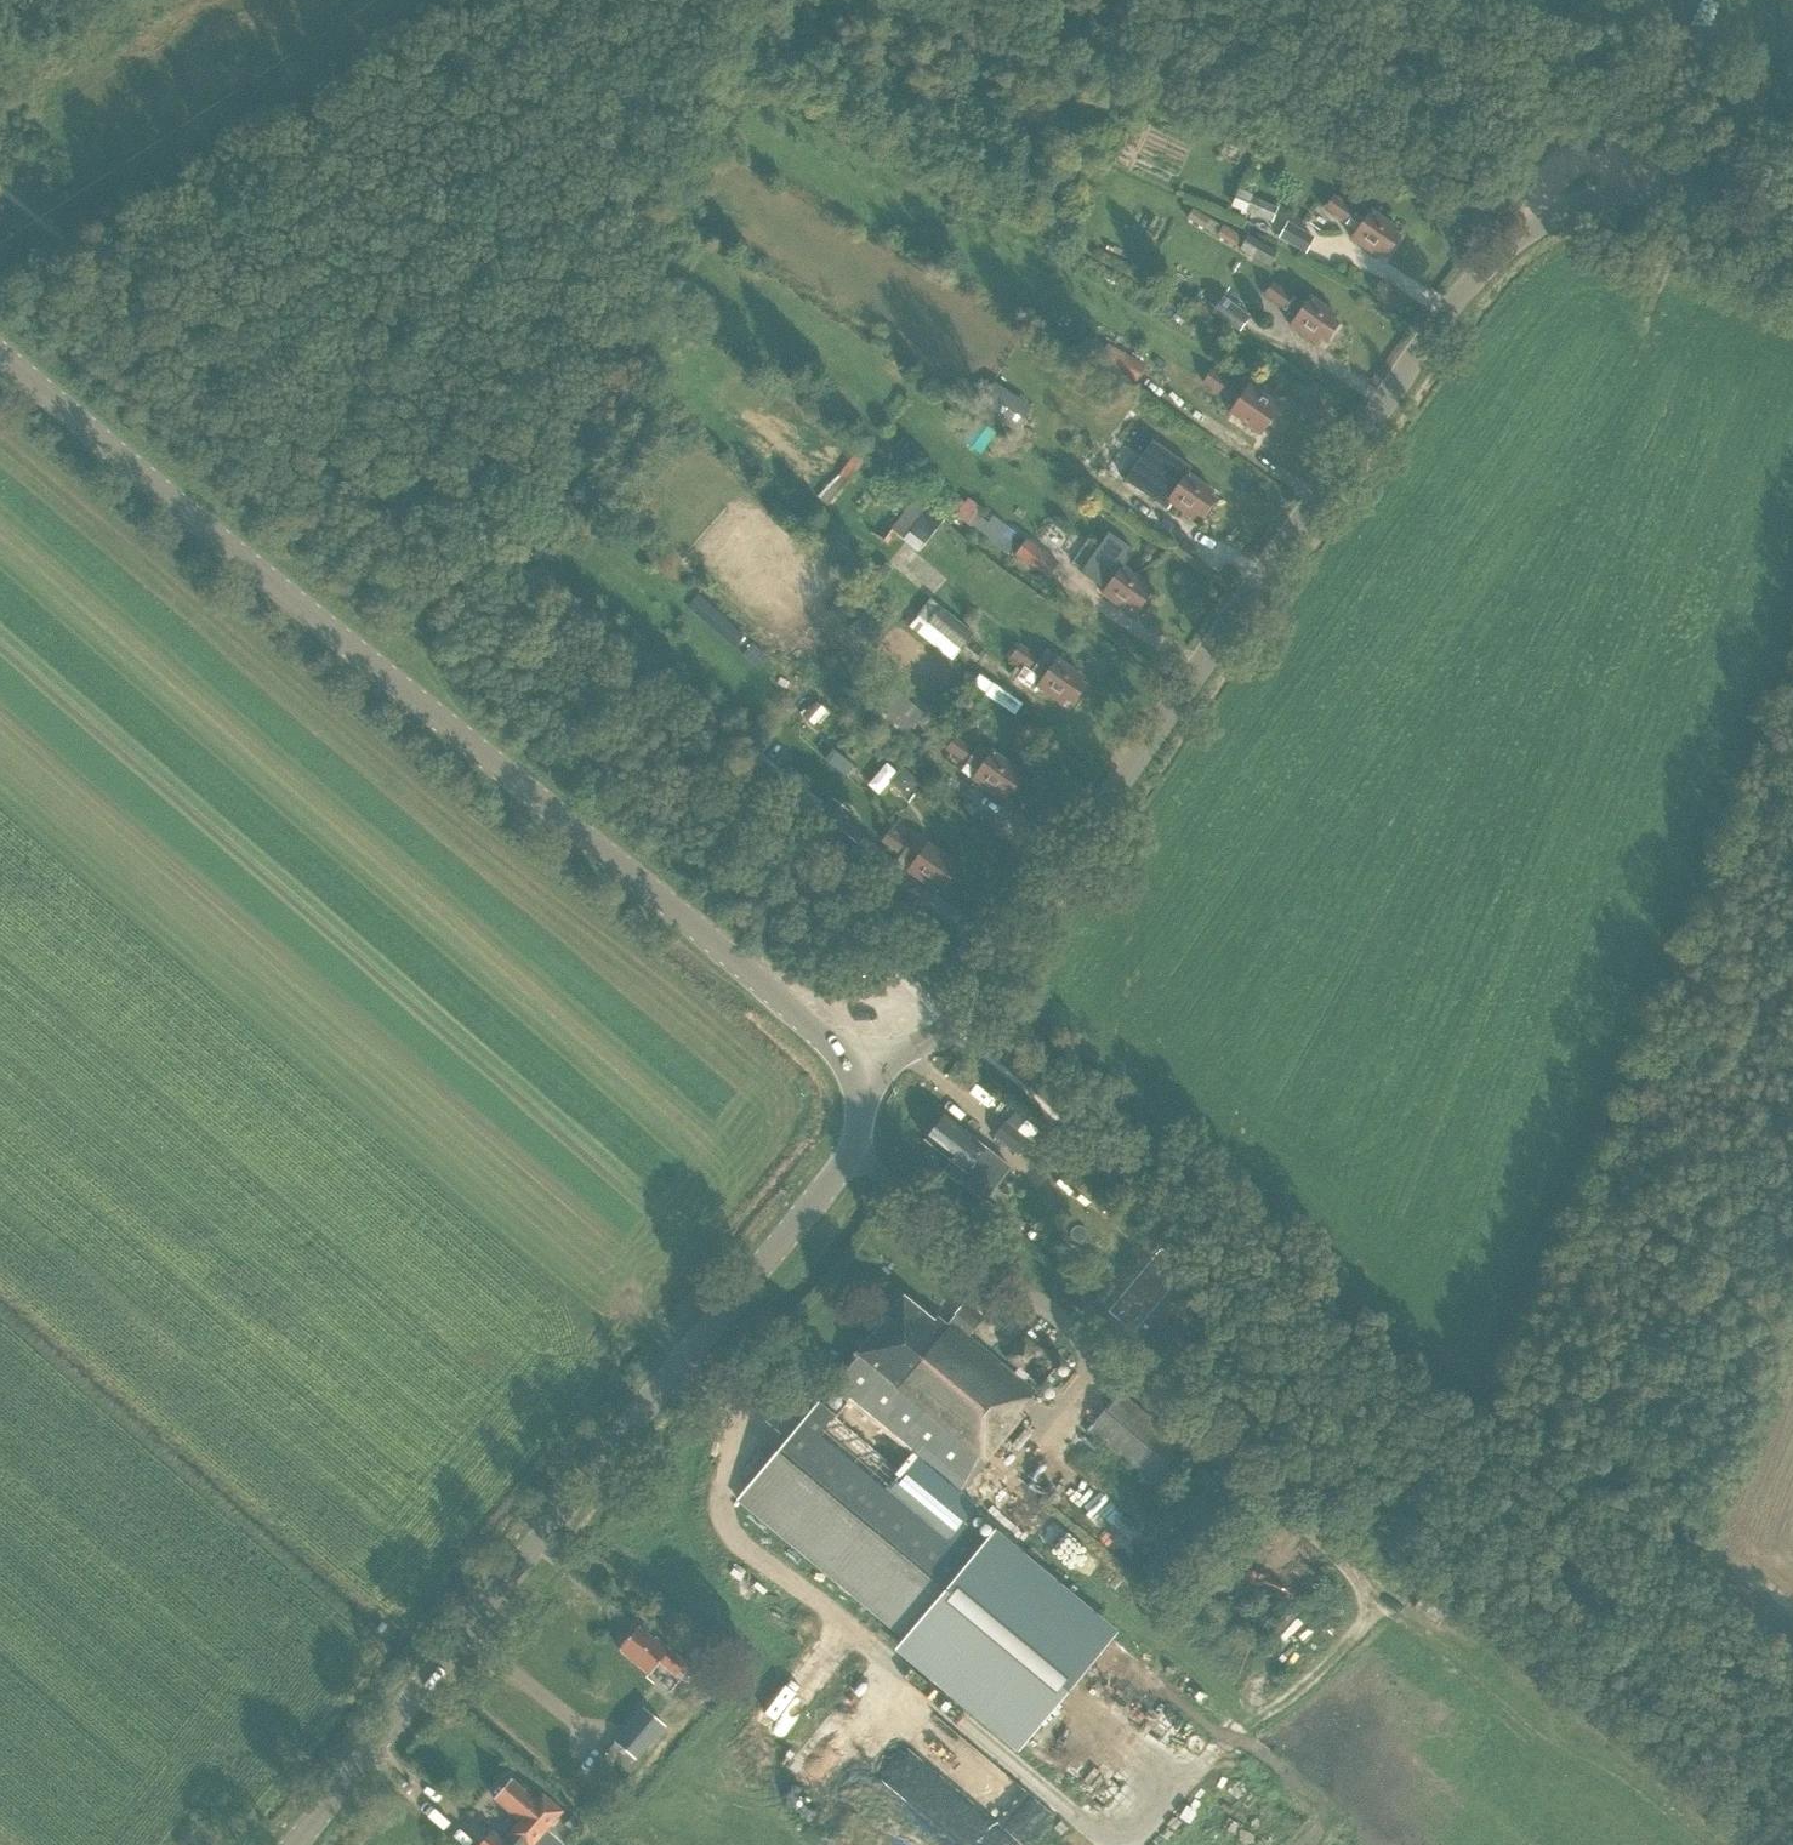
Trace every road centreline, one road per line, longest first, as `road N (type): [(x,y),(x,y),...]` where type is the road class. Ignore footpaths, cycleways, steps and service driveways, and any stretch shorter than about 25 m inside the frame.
road 1 (tertiary): [(856,1070),(950,1023),(1454,303),(1503,247),(1581,202),(1655,186),(1792,214)]
road 2 (tertiary): [(856,1070),(819,1029),(0,365)]
road 3 (tertiary): [(298,1844),(849,1155),(858,1125),(856,1070)]

